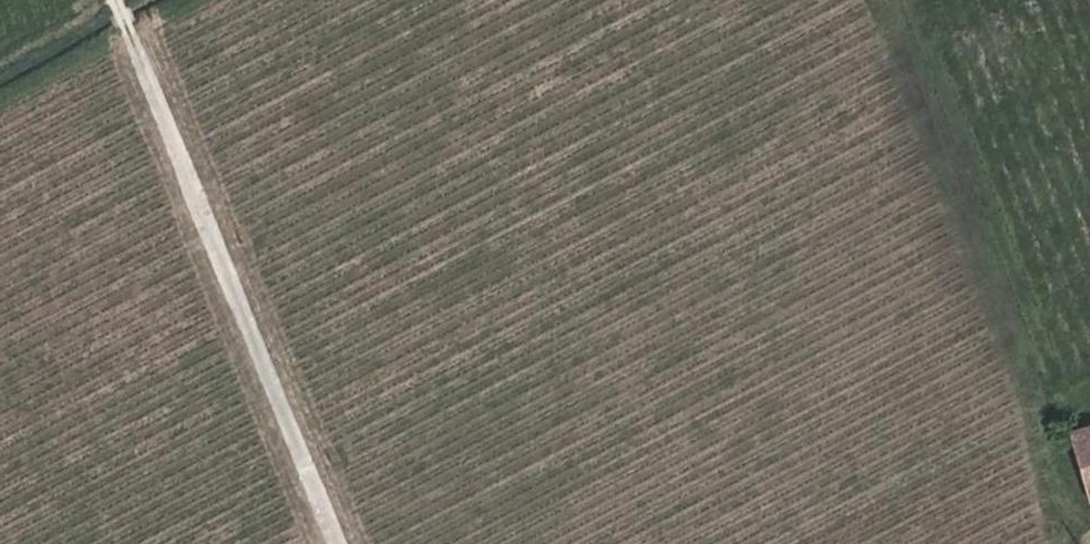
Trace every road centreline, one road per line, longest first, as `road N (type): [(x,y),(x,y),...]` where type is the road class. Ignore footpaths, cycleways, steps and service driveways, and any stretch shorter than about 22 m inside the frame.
road 1 (track): [(120,0),(339,543)]

